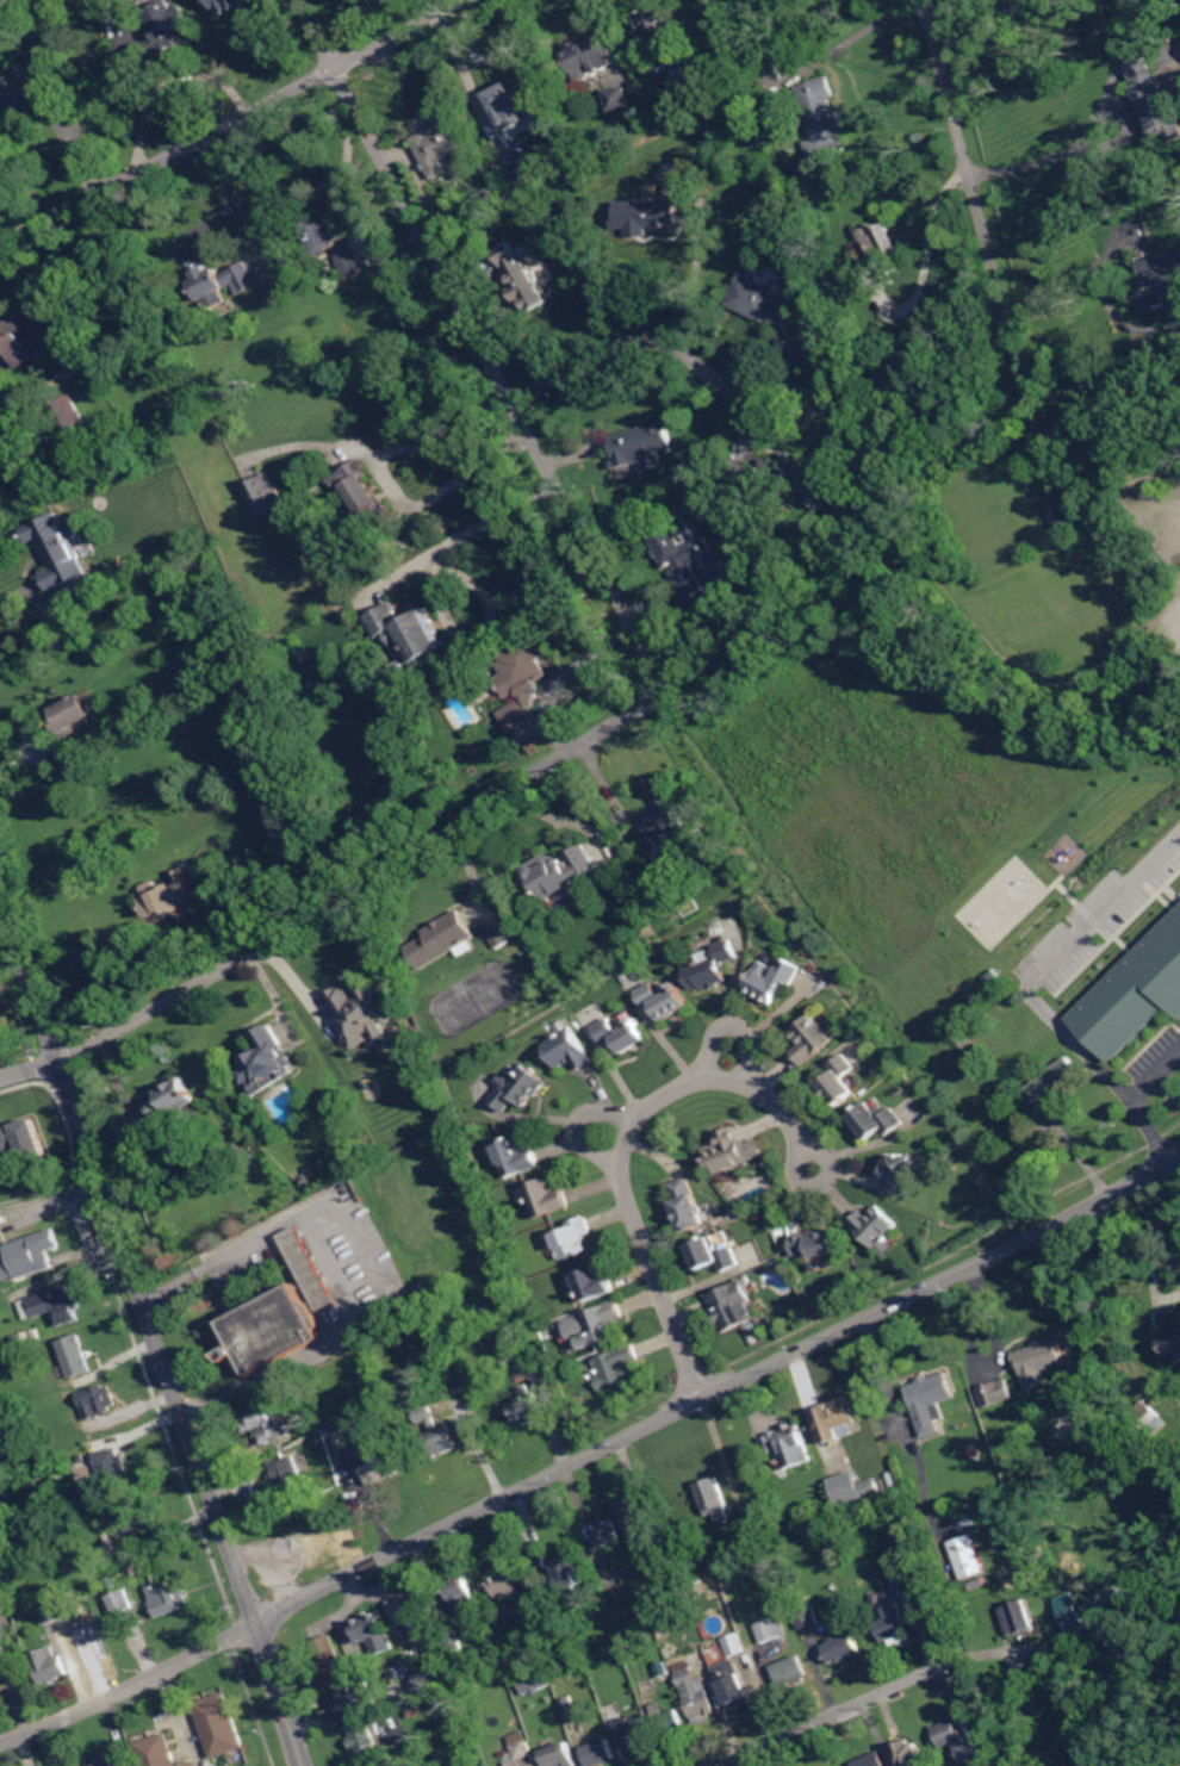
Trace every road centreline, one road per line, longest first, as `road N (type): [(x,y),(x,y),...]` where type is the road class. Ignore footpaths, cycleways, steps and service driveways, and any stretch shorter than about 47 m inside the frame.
road 1 (residential): [(1179,1161),(257,1623)]
road 2 (residential): [(306,1765),(0,897)]
road 3 (residential): [(667,688),(298,0)]
road 4 (residential): [(704,1399),(627,1193),(627,1140),(671,1094),(694,1082),(729,1080),(771,1097),(799,1134),(809,1169)]
road 5 (residential): [(0,243),(464,0)]
road 6 (residential): [(1043,441),(925,0)]
road 7 (residential): [(520,412),(670,336),(731,378),(756,385),(814,381),(884,427)]
road 8 (residential): [(0,1743),(257,1623)]
road 9 (residential): [(709,1765),(939,1664)]
road 10 (residential): [(460,816),(667,688)]
road 11 (residential): [(709,1080),(715,1033),(735,1024),(750,1039),(749,1084)]
road 12 (residential): [(622,1162),(582,1140),(579,1114),(608,1111),(635,1126)]

